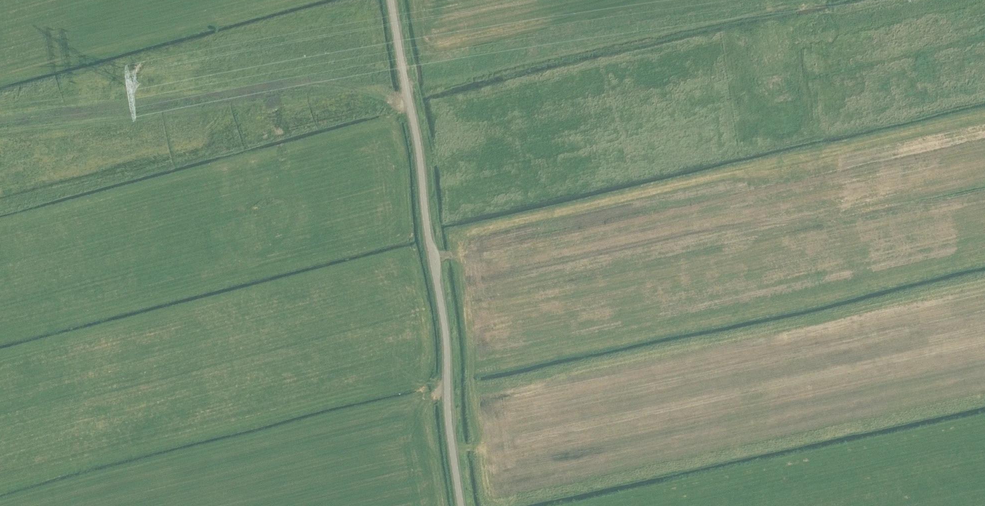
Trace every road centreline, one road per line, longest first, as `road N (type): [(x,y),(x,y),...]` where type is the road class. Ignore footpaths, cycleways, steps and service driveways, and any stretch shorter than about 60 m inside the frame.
road 1 (unclassified): [(461,505),(444,322),(393,0)]

